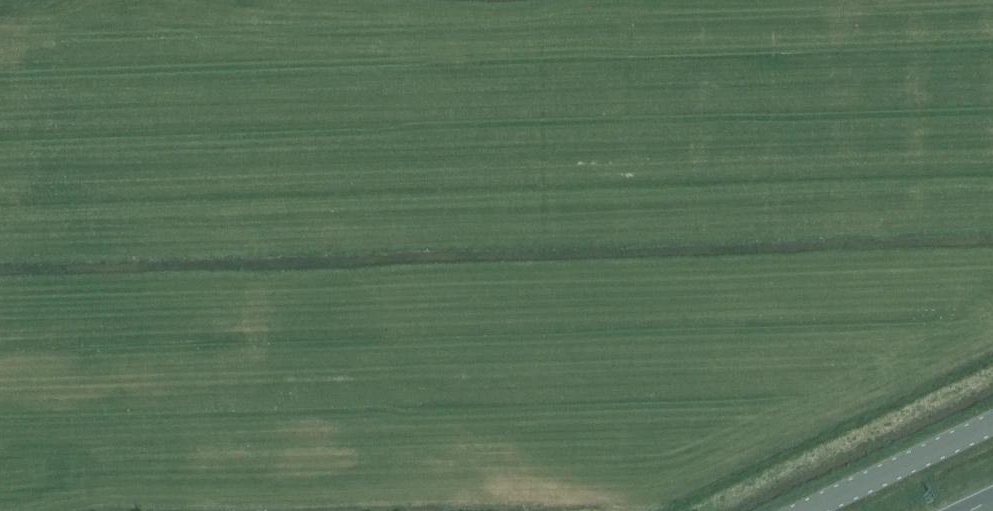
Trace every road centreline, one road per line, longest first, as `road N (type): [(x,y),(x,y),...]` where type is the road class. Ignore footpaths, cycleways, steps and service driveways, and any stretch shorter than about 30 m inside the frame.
road 1 (unclassified): [(992,423),(805,510)]

